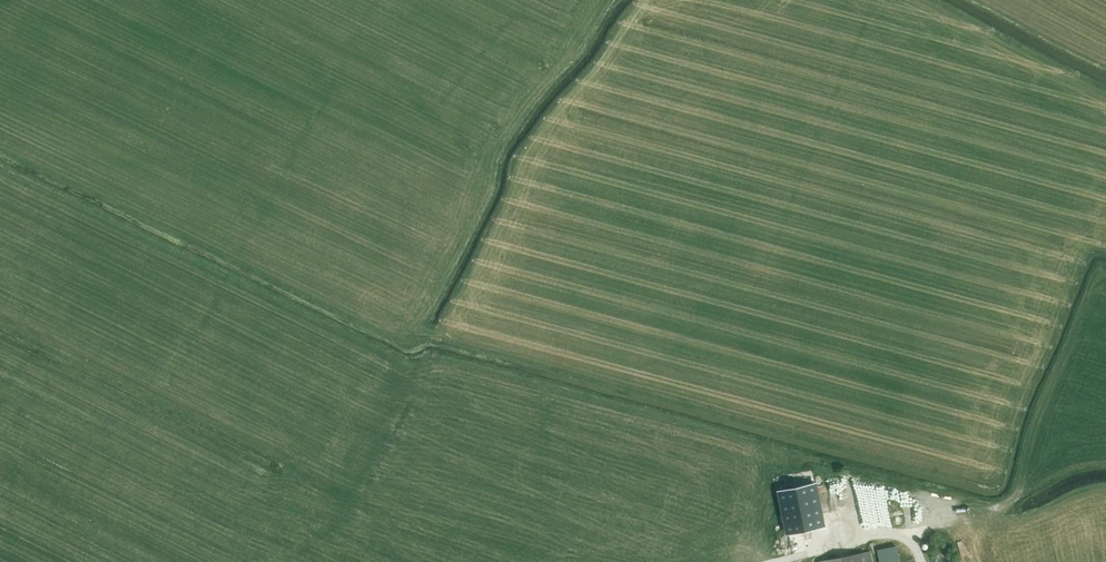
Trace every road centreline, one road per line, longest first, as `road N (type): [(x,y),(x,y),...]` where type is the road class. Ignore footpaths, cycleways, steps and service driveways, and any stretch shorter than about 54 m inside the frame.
road 1 (track): [(922,561),(904,537),(881,533),(778,561)]

